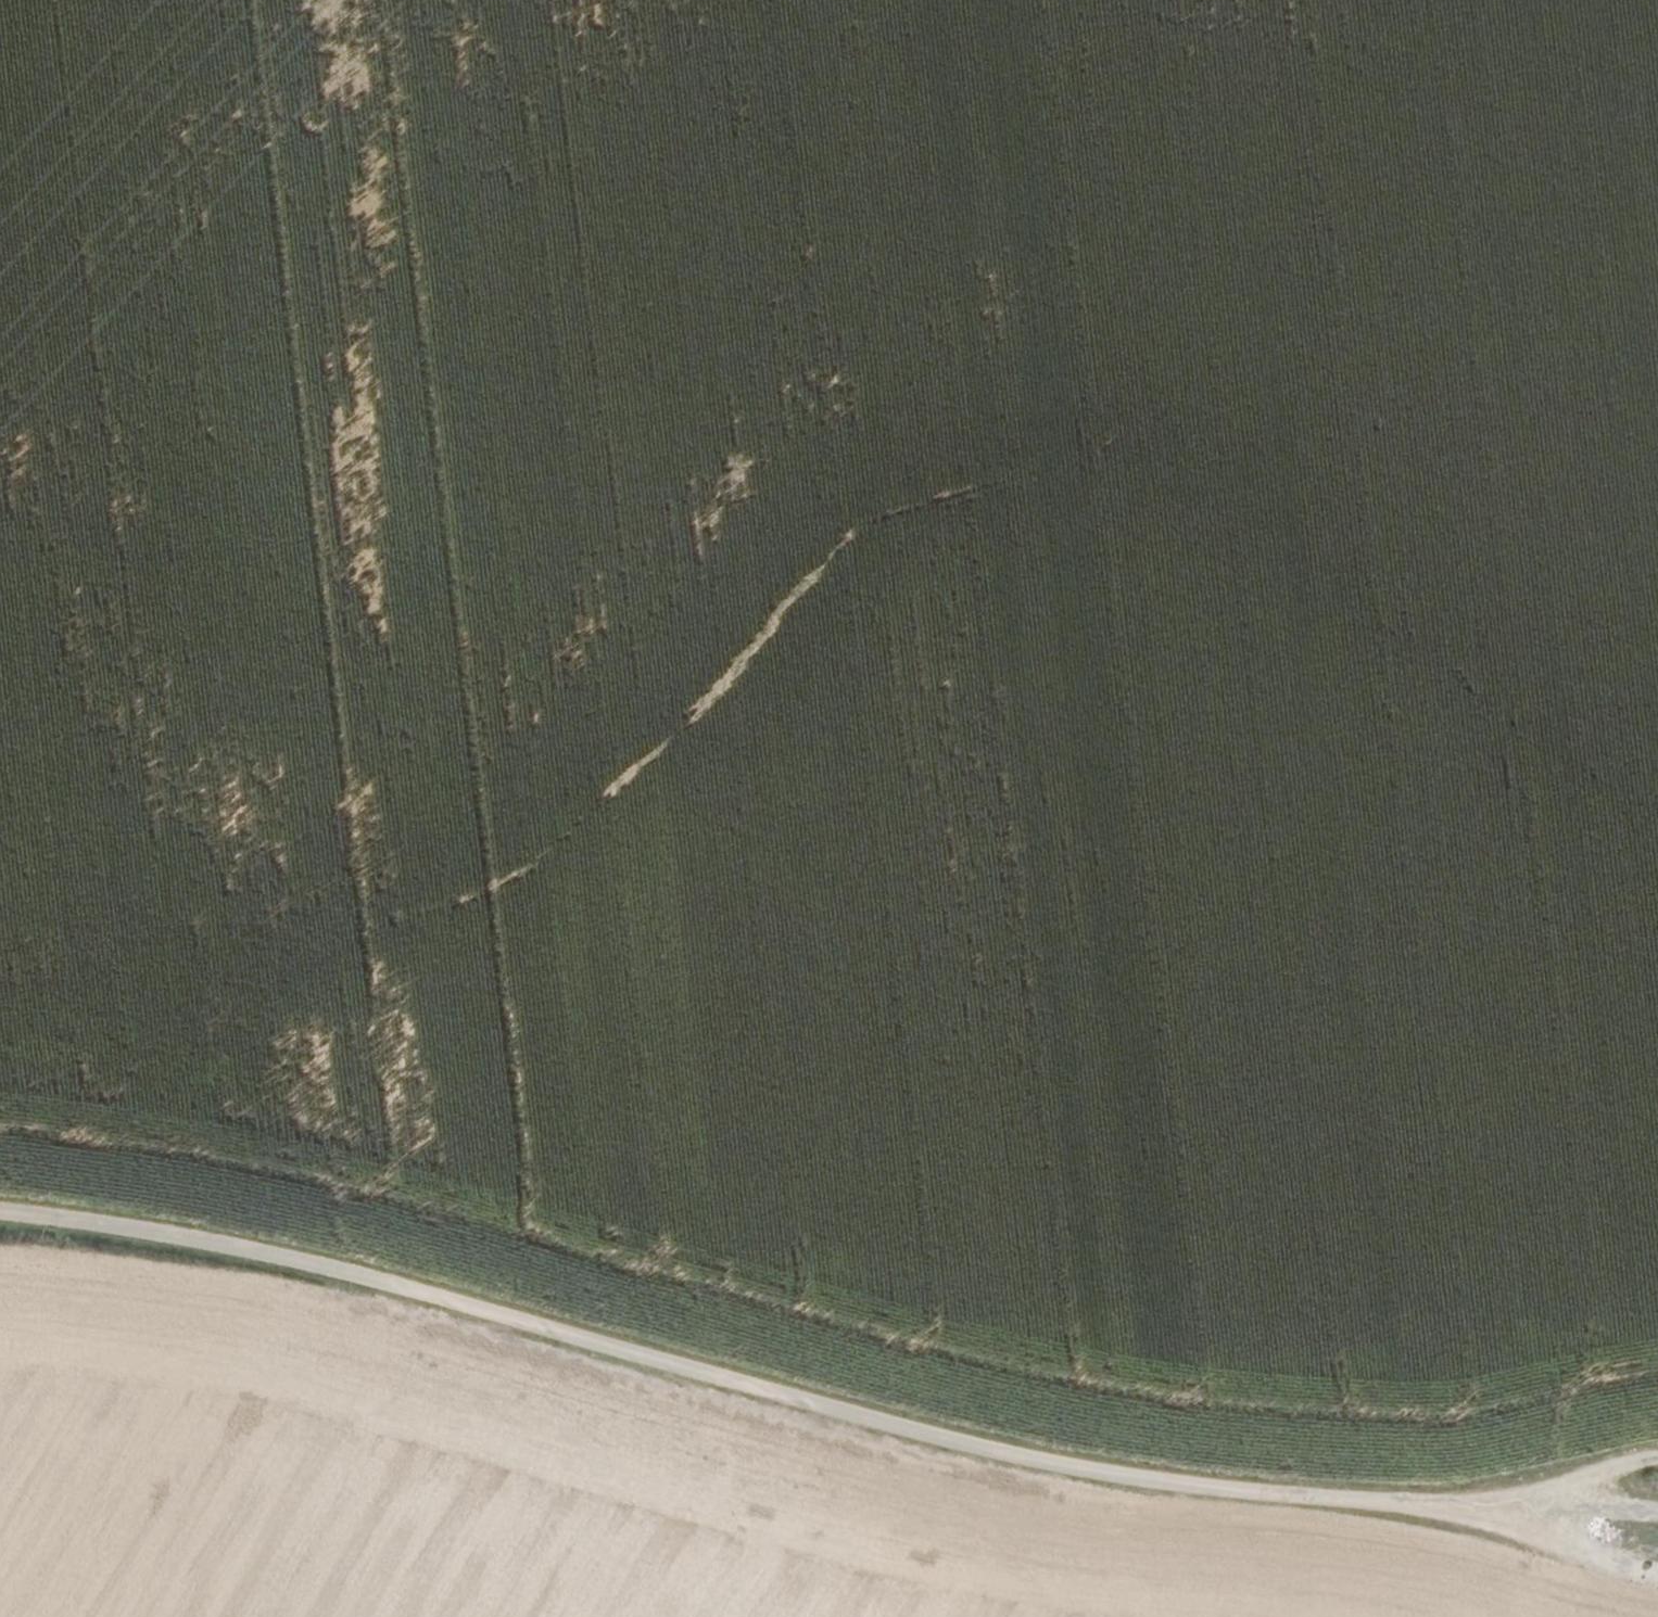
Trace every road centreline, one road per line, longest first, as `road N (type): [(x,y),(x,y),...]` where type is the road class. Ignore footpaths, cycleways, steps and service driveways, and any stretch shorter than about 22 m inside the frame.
road 1 (track): [(1546,1510),(1294,1497),(1077,1467),(931,1434),(314,1264),(0,1208)]
road 2 (track): [(1546,1510),(1584,1551),(1657,1576)]
road 3 (track): [(1657,1460),(1579,1486),(1546,1510)]

